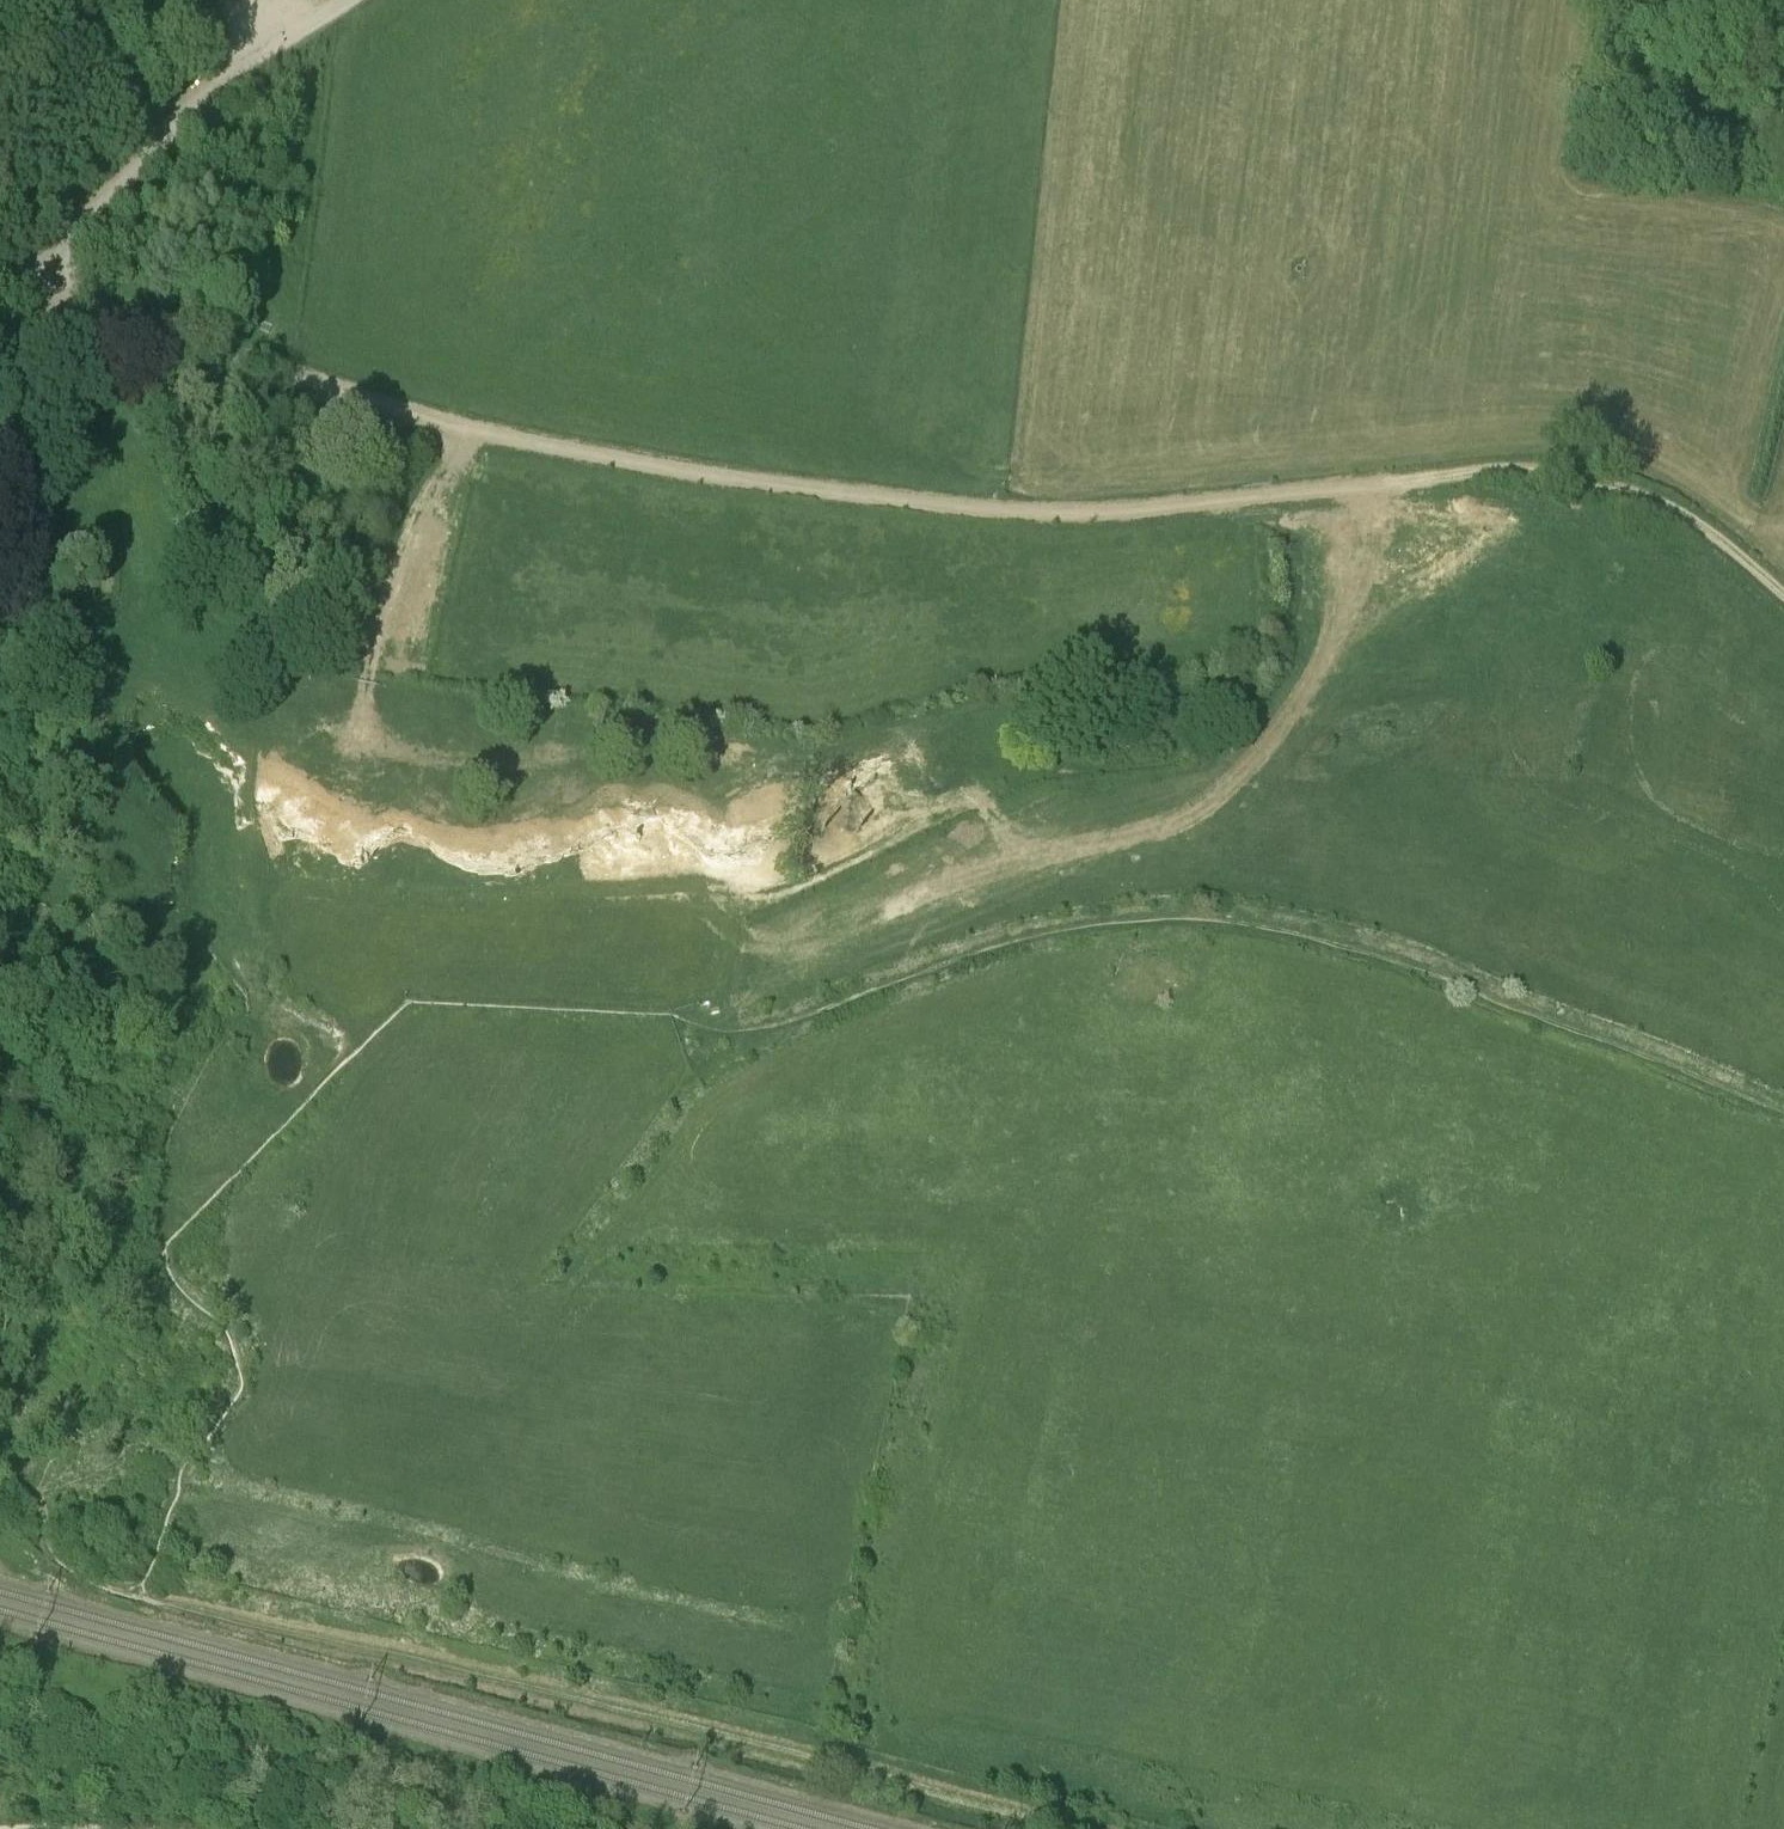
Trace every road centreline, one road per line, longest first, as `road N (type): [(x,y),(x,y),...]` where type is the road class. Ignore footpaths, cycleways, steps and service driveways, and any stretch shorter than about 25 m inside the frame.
road 1 (track): [(81,314),(510,439),(641,465),(1004,511),(1134,509),(1537,469),(1662,503),(1783,590)]
road 2 (track): [(224,84),(8,289)]
road 3 (unclassified): [(346,0),(224,84)]

